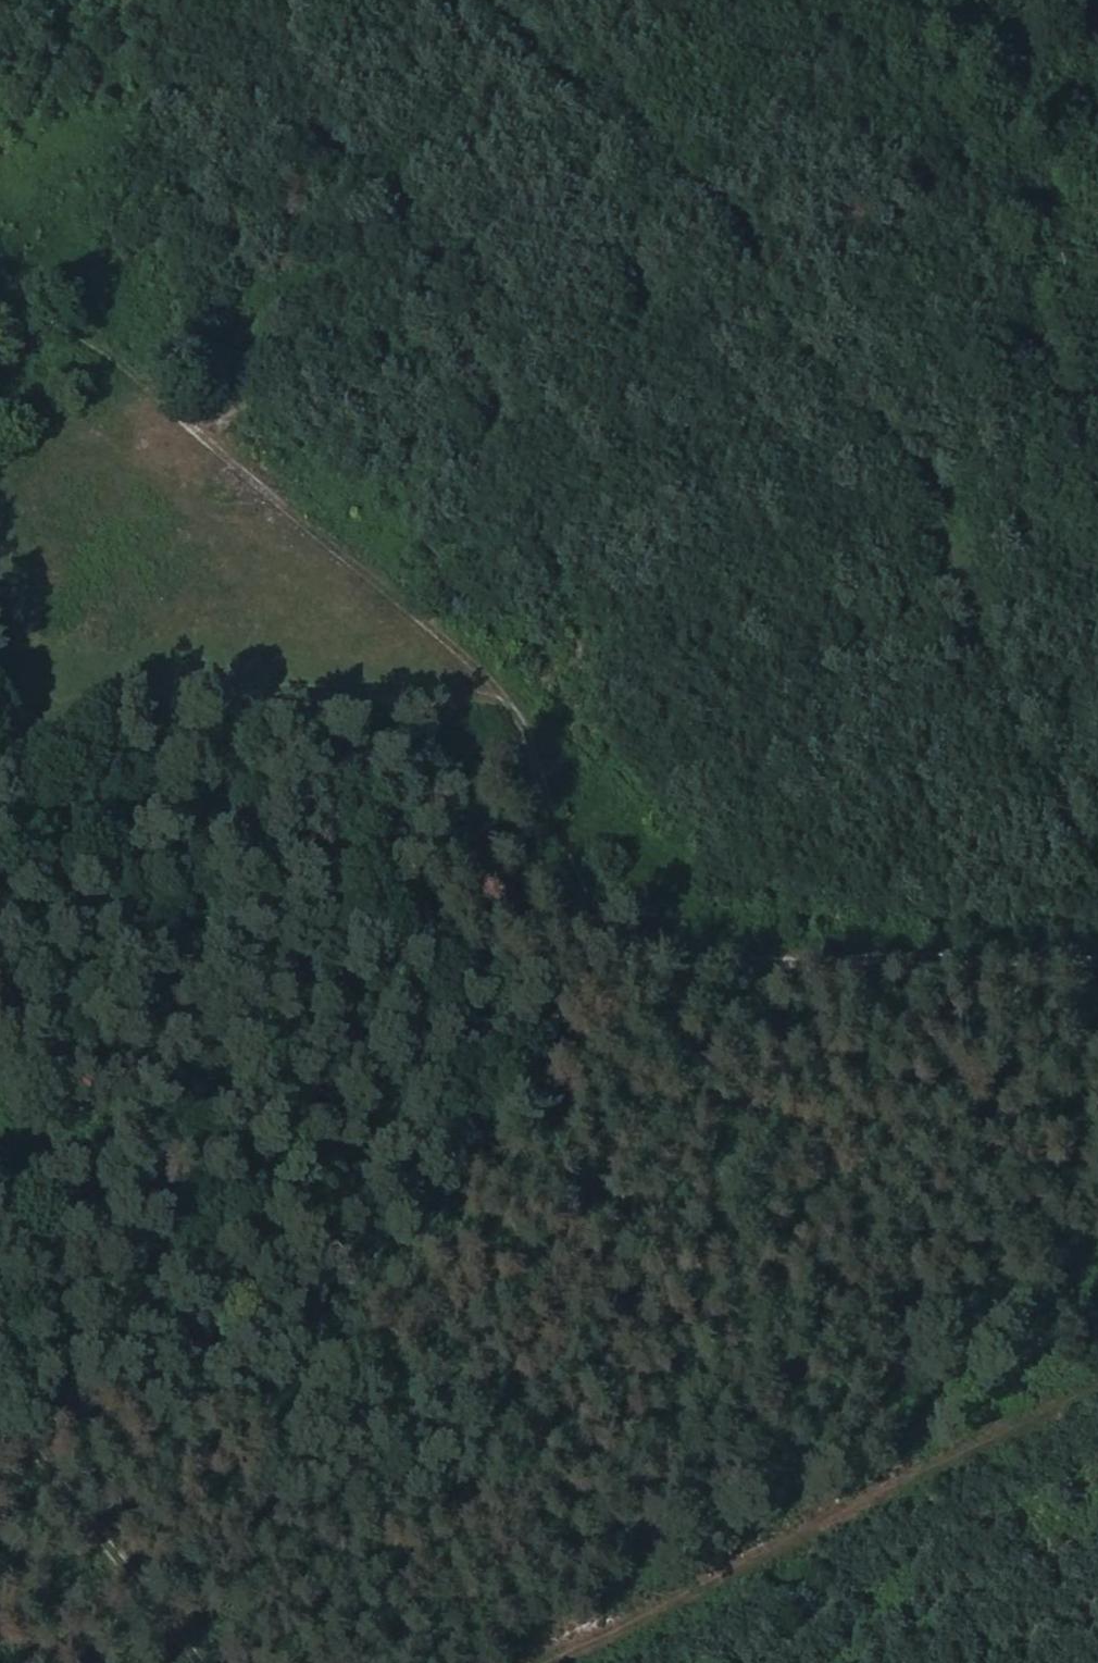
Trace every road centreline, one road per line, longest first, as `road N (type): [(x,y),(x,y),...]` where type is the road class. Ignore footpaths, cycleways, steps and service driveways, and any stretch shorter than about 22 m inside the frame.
road 1 (track): [(0,305),(34,310),(121,362),(484,663),(522,742),(560,785),(628,890),(690,958),(1097,960)]
road 2 (track): [(0,1441),(186,1662)]

